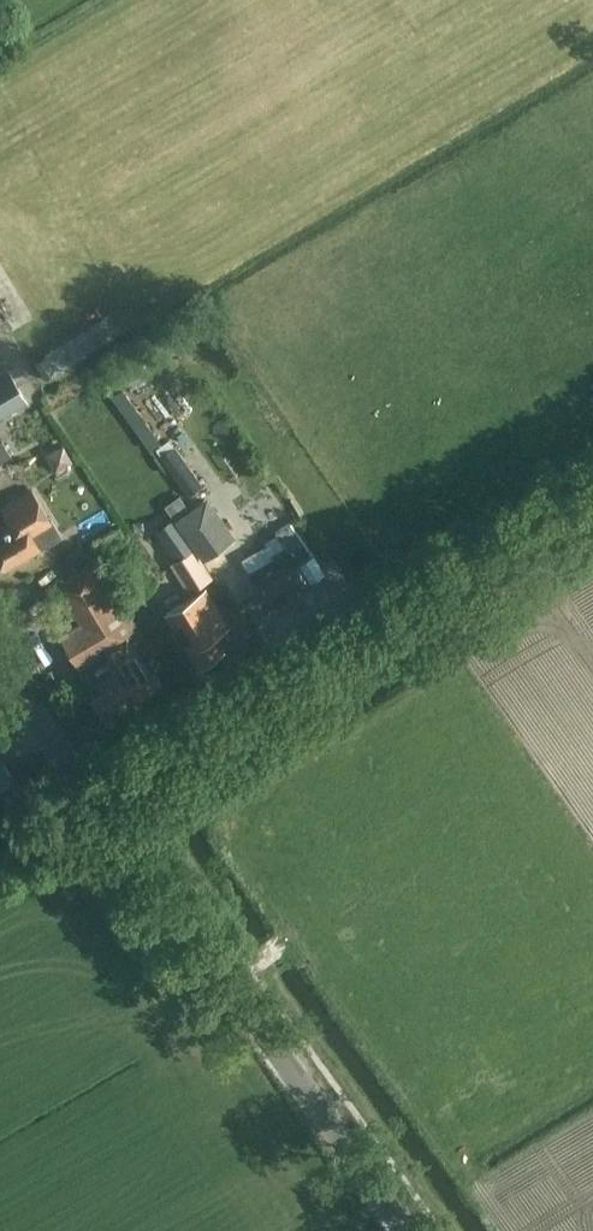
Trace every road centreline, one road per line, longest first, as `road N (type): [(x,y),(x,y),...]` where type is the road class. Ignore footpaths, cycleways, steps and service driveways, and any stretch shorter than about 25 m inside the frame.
road 1 (residential): [(87,791),(592,498)]
road 2 (tertiary): [(407,1230),(87,791)]
road 3 (tertiary): [(87,791),(0,669)]

